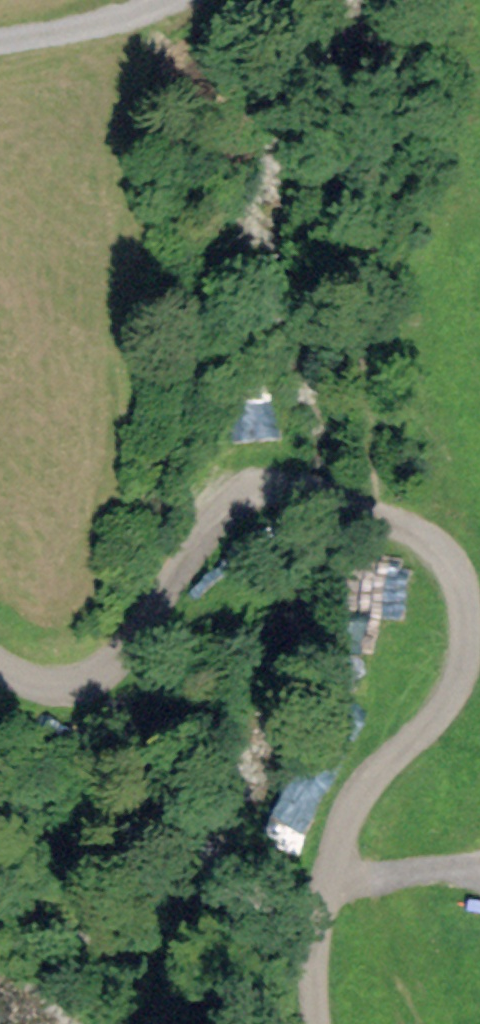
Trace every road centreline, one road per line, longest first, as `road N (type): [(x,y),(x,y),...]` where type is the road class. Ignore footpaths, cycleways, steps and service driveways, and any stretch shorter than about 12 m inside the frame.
road 1 (track): [(384,514),(431,542),(467,600),(469,657),(447,704),(397,749),(349,810),(311,942),(315,1023)]
road 2 (track): [(0,662),(37,680),(83,680),(121,653),(220,519),(265,492),(306,488),(384,514)]
road 3 (track): [(184,0),(120,22),(0,43)]

